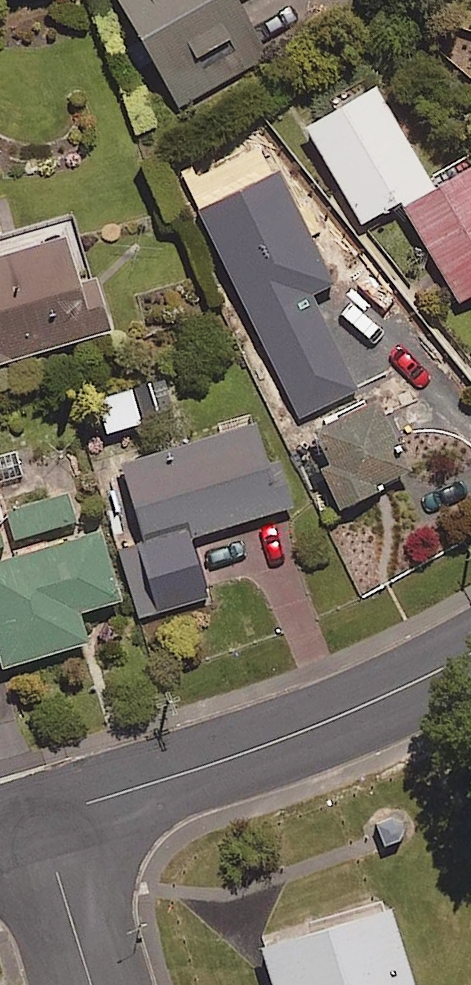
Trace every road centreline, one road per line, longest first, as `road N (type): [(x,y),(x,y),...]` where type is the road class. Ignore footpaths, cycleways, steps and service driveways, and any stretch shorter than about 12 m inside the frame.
road 1 (residential): [(470,652),(312,728),(42,817)]
road 2 (residential): [(92,984),(42,817)]

